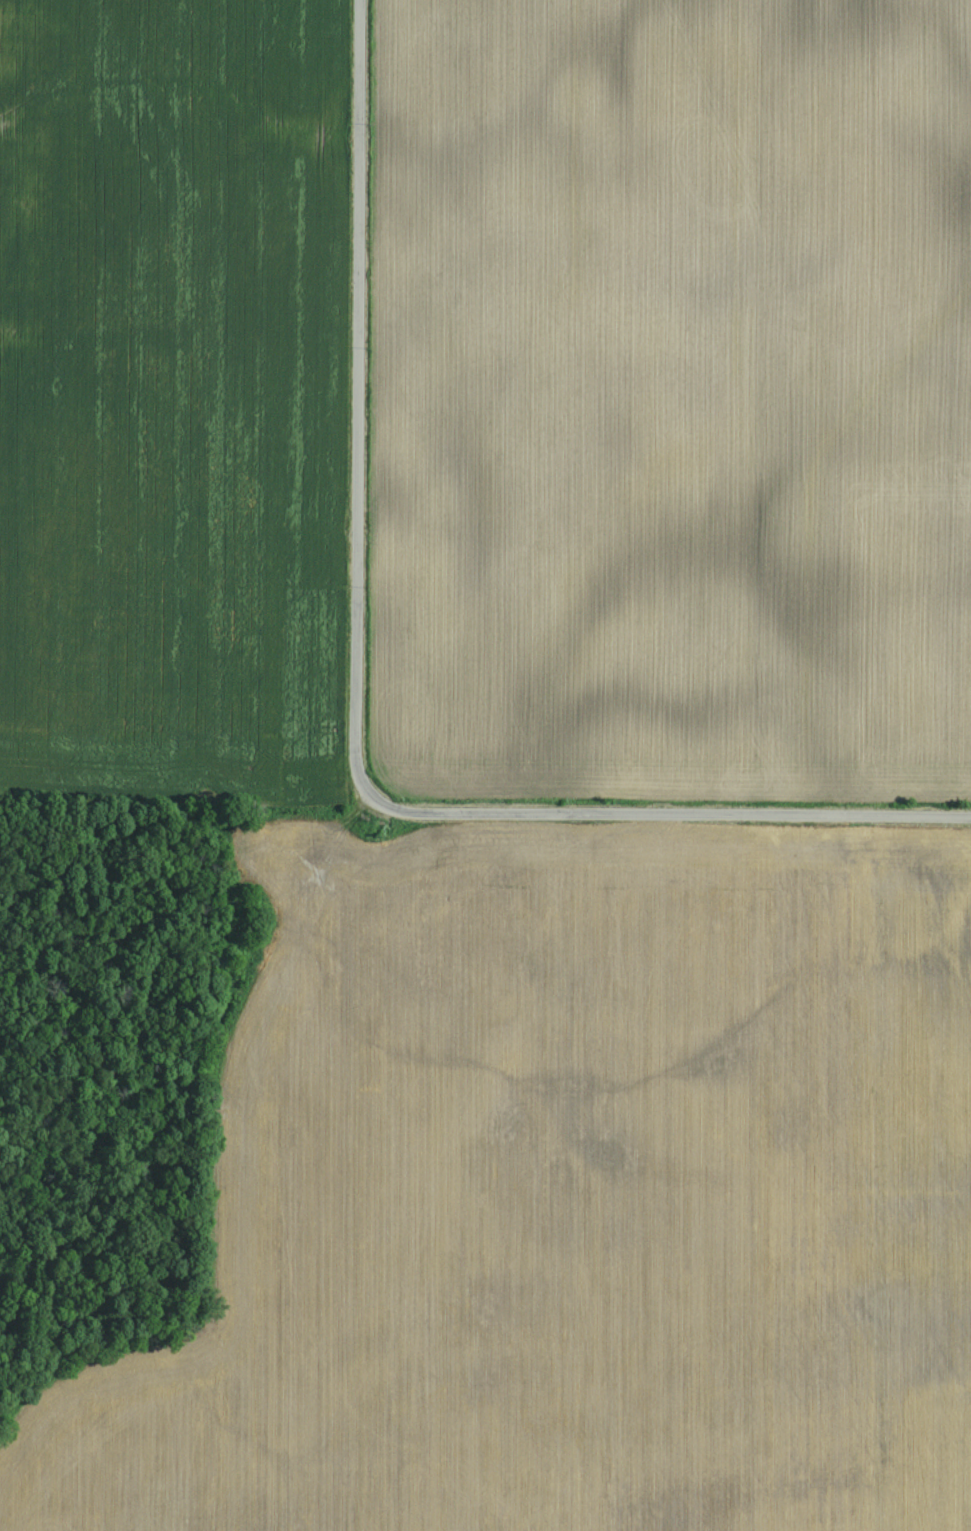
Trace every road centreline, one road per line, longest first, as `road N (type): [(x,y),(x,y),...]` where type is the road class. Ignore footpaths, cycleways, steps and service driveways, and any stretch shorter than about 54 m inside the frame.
road 1 (residential): [(970,817),(385,808),(361,781),(354,758),(354,679)]
road 2 (residential): [(354,679),(355,0)]

